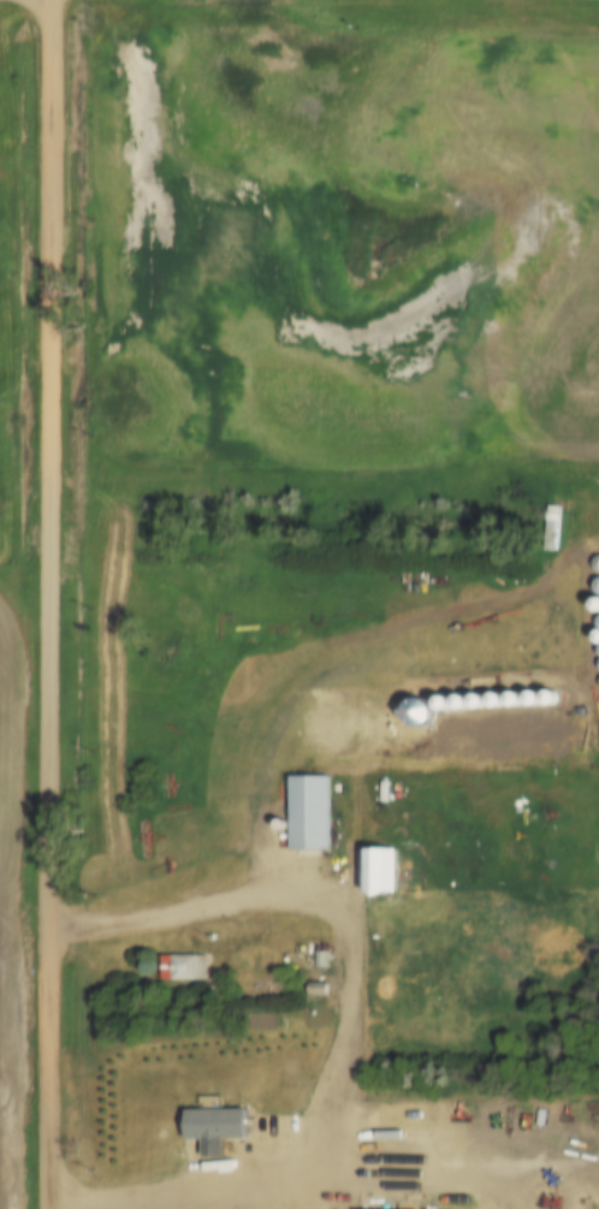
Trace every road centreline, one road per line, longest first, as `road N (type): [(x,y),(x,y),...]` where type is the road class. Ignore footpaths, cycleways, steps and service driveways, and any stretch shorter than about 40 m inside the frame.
road 1 (residential): [(49,1208),(50,0)]

